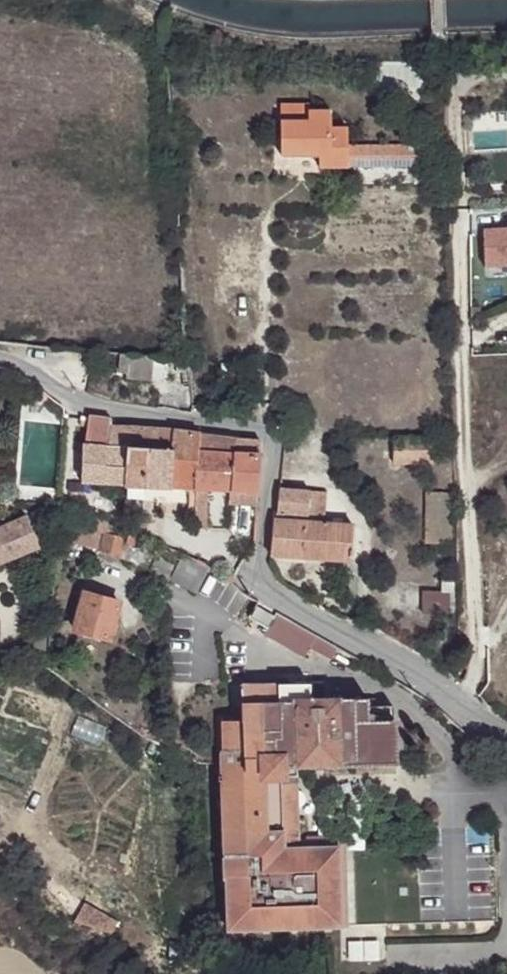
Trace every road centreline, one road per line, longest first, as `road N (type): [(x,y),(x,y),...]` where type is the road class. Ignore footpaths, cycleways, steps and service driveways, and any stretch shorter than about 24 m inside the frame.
road 1 (residential): [(506,733),(263,584),(258,556),(274,456),(273,435),(261,425),(77,399),(35,368),(0,360)]

